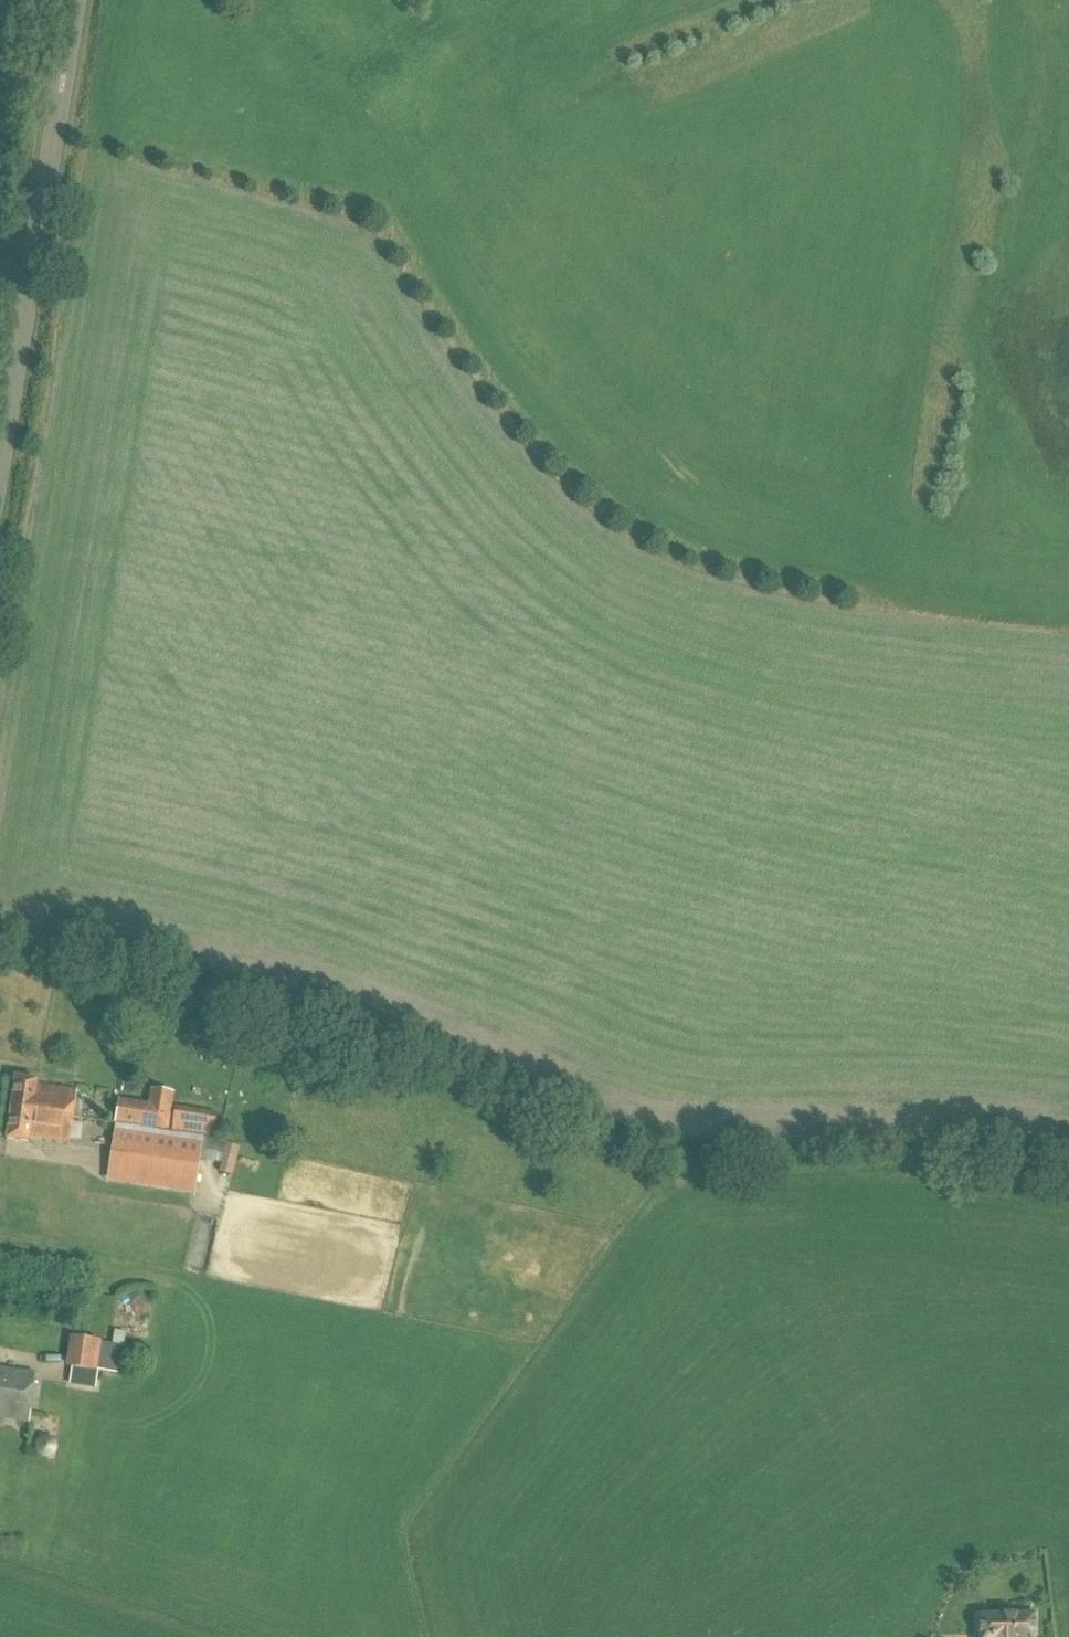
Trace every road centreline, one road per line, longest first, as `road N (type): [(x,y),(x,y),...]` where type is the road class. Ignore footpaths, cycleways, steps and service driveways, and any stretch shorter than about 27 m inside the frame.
road 1 (tertiary): [(0,458),(76,0)]

